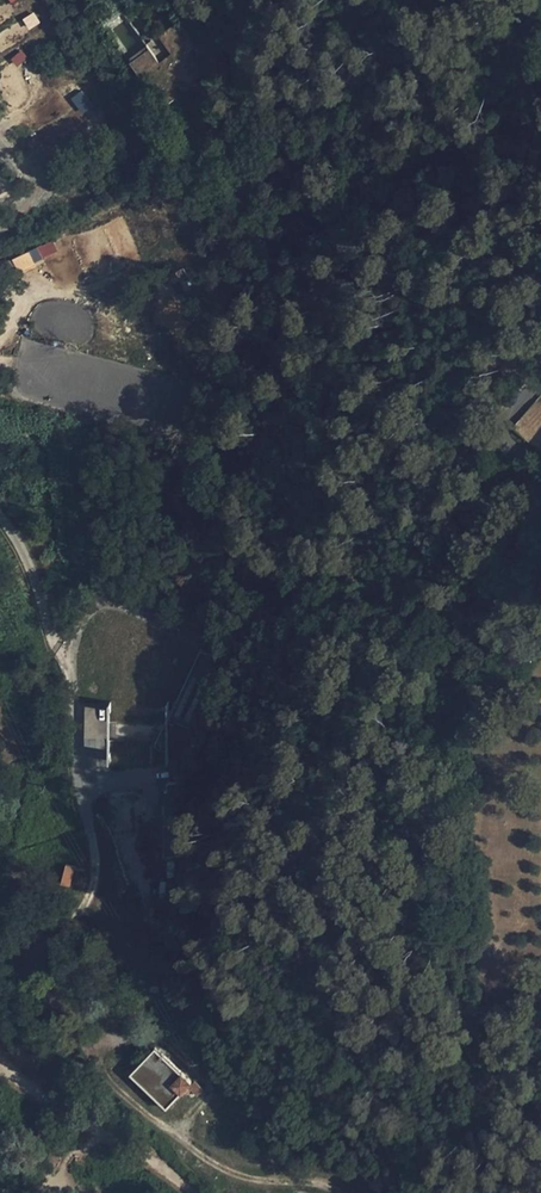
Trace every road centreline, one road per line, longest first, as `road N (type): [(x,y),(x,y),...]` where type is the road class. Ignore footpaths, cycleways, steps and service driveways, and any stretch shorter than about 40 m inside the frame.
road 1 (track): [(0,943),(118,1088),(216,1167),(340,1192)]
road 2 (unclassified): [(72,680),(73,644),(84,617),(101,602),(124,605),(247,661)]
road 3 (track): [(189,1192),(99,1137),(0,1051)]
road 4 (unclassified): [(72,680),(28,563),(0,518)]
road 5 (unclassified): [(76,918),(95,868),(80,789)]
road 6 (unclassified): [(80,789),(156,774),(155,819)]

